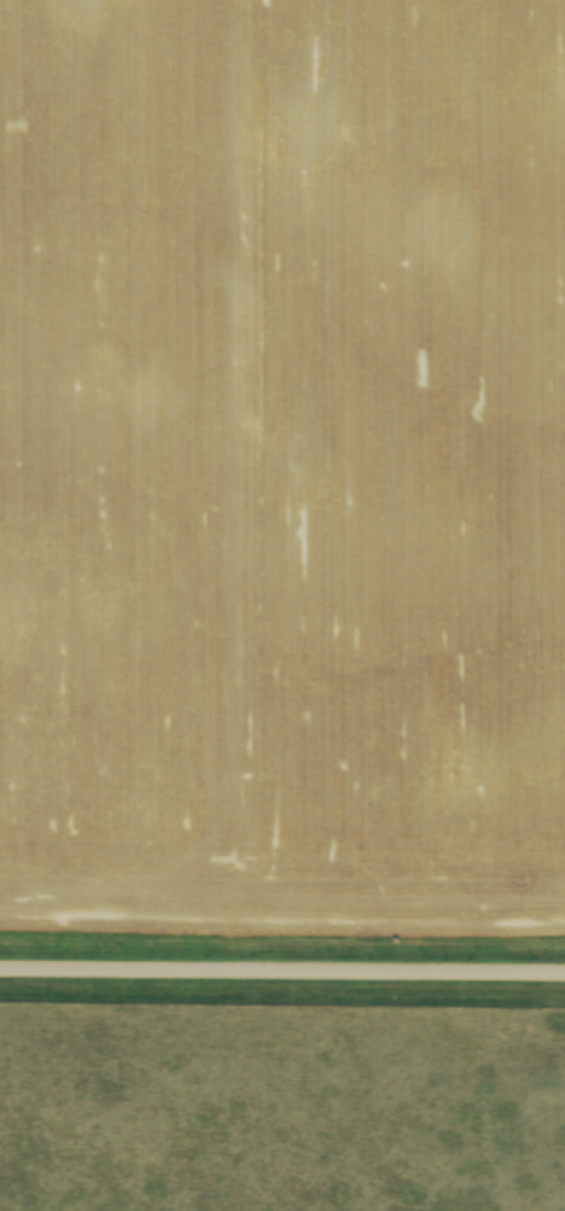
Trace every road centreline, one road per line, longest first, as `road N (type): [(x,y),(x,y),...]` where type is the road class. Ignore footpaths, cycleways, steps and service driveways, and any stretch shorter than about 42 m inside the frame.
road 1 (residential): [(564,967),(0,964)]

